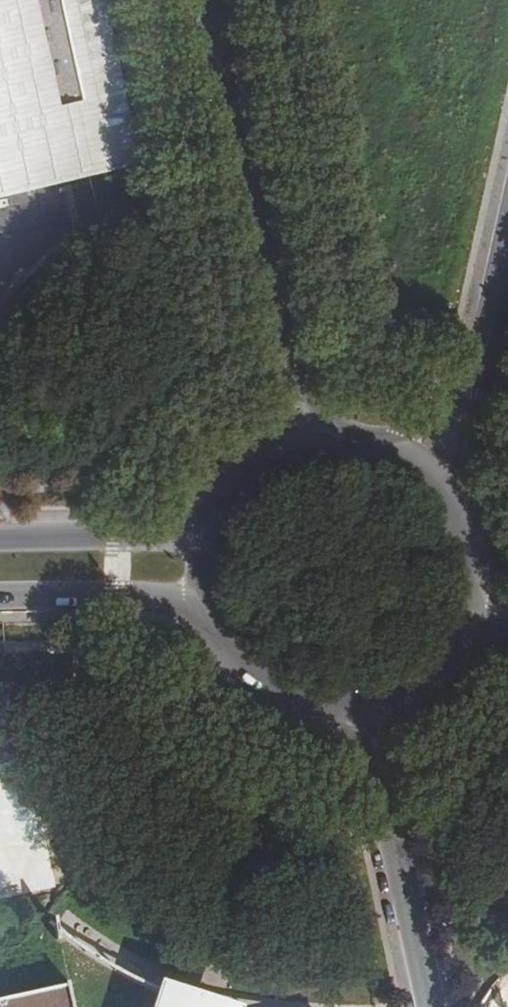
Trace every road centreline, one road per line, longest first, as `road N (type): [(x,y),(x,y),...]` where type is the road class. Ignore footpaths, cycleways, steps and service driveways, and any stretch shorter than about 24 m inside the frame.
road 1 (tertiary): [(213,0),(292,365)]
road 2 (unclassified): [(369,703),(432,1006)]
road 3 (tertiary): [(0,596),(154,598),(213,613)]
road 4 (tertiary): [(214,525),(123,537),(0,537)]
road 5 (tertiary): [(213,613),(236,656),(274,688),(320,704),(369,703)]
road 6 (tertiary): [(466,518),(490,337)]
road 7 (tertiary): [(490,337),(453,392),(384,442)]
road 8 (tertiary): [(369,703),(436,668),(474,603)]

